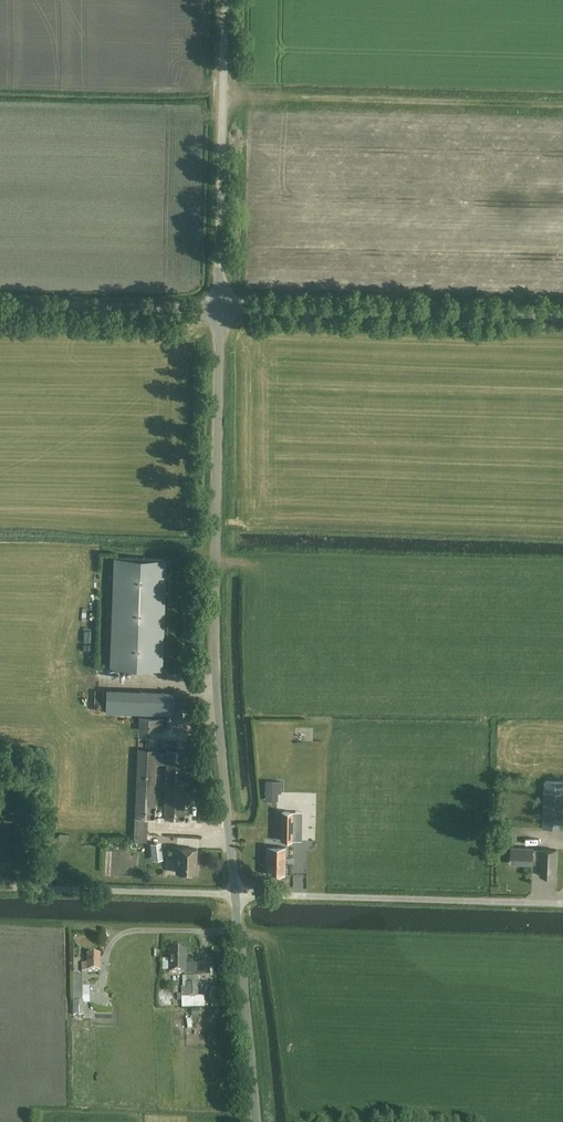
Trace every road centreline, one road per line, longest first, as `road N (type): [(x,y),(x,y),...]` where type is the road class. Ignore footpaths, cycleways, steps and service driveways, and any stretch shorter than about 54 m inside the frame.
road 1 (unclassified): [(234,895),(212,584),(218,311)]
road 2 (unclassified): [(562,312),(218,311)]
road 3 (unclassified): [(562,905),(234,895)]
road 4 (unclassified): [(218,311),(225,0)]
road 5 (unclassified): [(234,895),(0,889)]
road 6 (unclassified): [(256,1121),(234,895)]
road 7 (unclassified): [(0,312),(218,311)]

